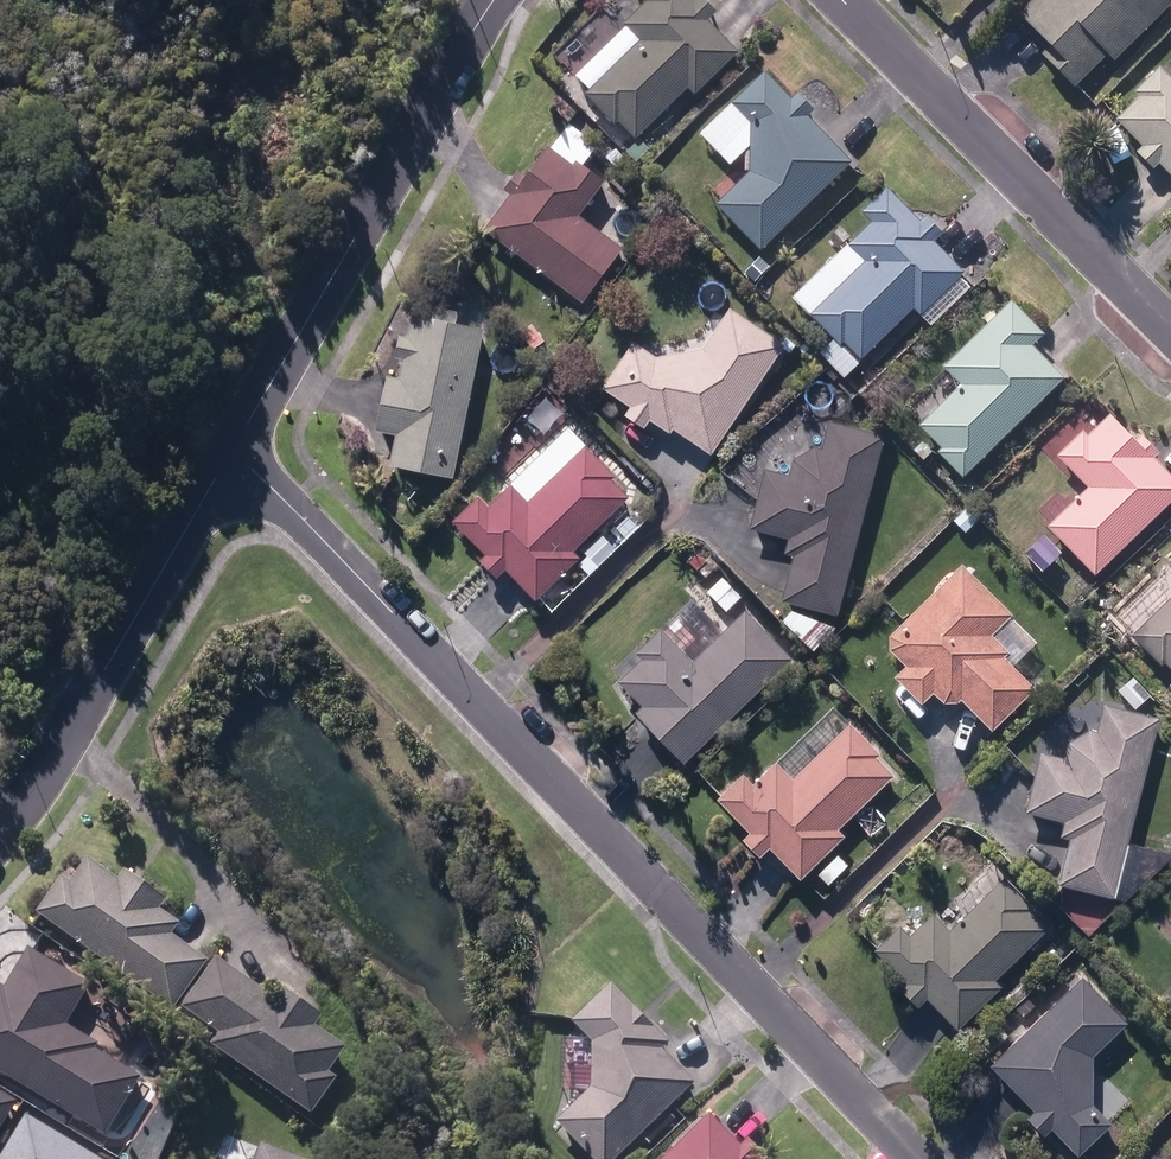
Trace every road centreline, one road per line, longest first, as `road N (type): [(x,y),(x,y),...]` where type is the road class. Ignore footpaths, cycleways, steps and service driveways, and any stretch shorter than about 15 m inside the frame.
road 1 (residential): [(914,1158),(232,450)]
road 2 (residential): [(497,0),(232,450)]
road 3 (residential): [(1170,326),(846,0)]
road 4 (residential): [(232,450),(57,762),(0,839)]

